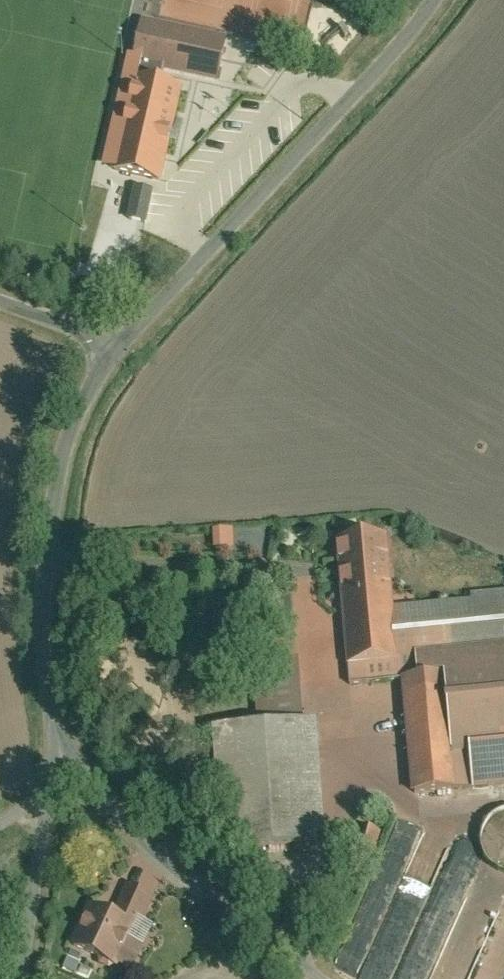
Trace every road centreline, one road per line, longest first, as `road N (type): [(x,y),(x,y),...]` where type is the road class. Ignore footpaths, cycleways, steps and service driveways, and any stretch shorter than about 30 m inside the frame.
road 1 (unclassified): [(115,351),(436,0)]
road 2 (unclassified): [(55,726),(46,636),(55,490),(79,416),(115,351)]
road 3 (unclassified): [(55,726),(160,855),(322,978)]
road 4 (unclassified): [(23,978),(51,790)]
road 5 (unclassified): [(115,351),(0,303)]

